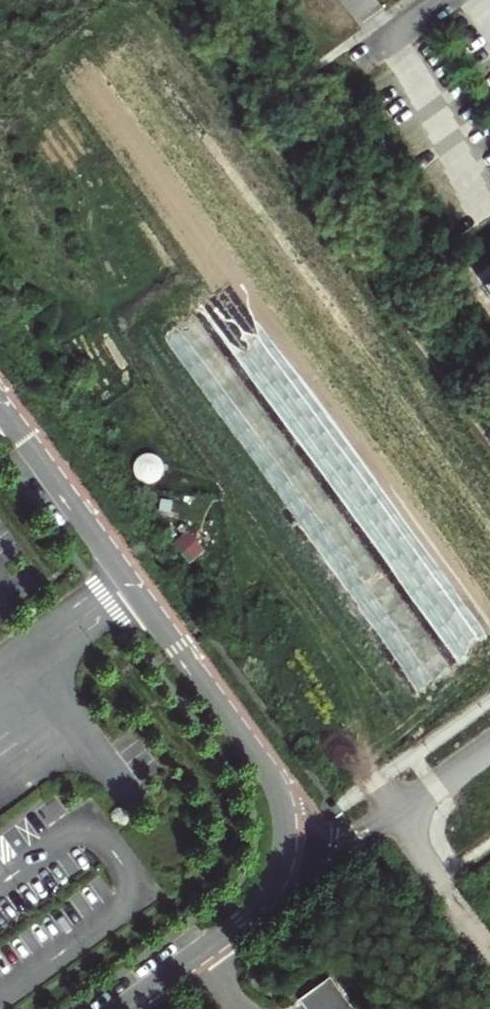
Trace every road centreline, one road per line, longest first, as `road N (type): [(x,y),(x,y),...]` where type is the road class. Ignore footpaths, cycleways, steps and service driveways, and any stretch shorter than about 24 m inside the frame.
road 1 (unclassified): [(285,885),(293,832),(277,783),(0,403)]
road 2 (unclassified): [(127,1008),(285,885)]
road 3 (residential): [(399,821),(489,950)]
road 4 (residential): [(285,885),(399,821)]

